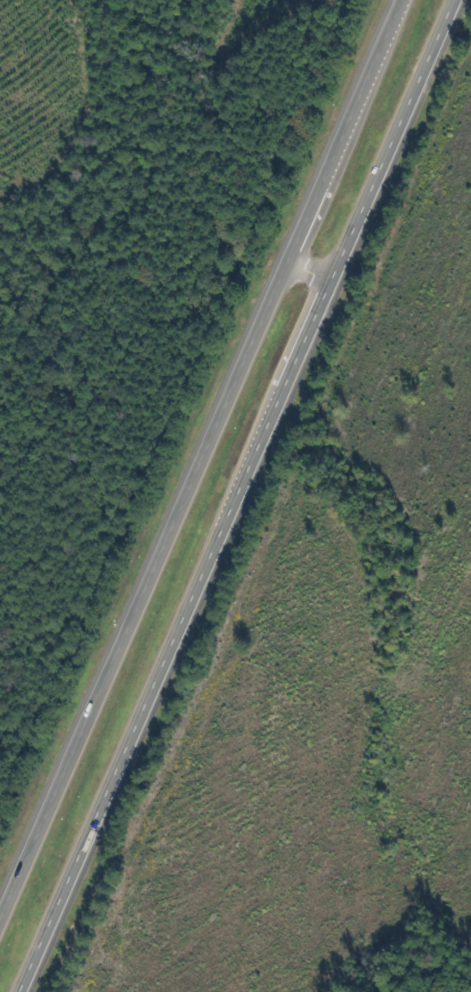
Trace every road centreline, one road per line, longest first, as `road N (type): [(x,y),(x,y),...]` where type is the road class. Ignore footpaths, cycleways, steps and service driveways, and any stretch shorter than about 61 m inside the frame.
road 1 (trunk): [(21,991),(461,0)]
road 2 (trunk): [(405,0),(0,940)]

